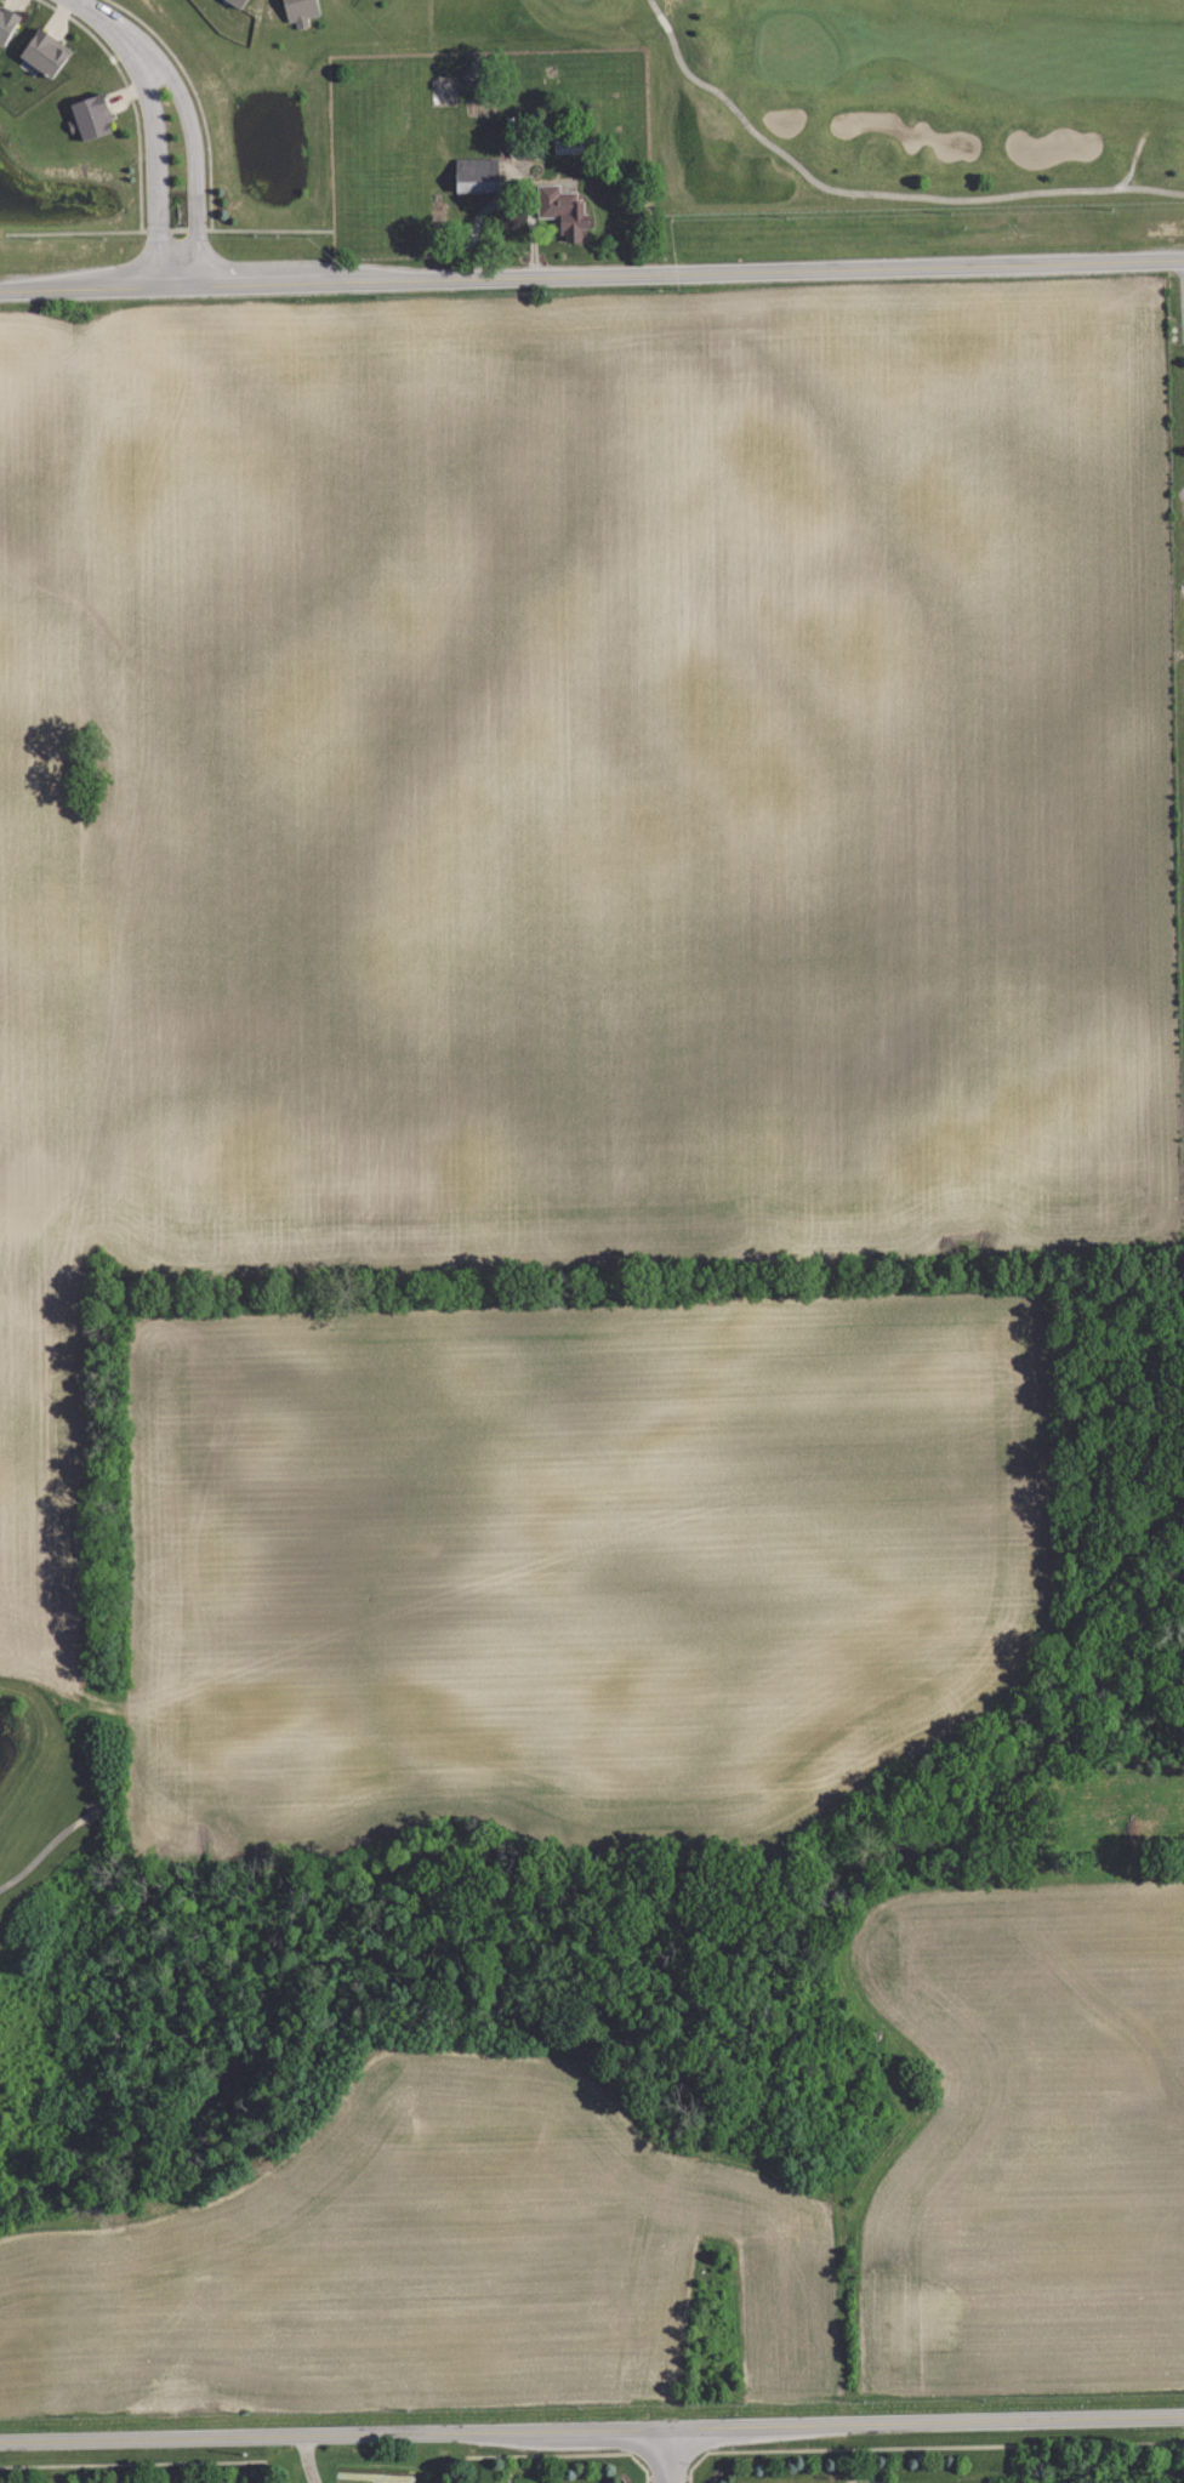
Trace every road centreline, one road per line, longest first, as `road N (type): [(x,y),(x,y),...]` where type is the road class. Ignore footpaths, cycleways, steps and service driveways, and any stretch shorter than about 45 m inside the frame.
road 1 (tertiary): [(0,290),(1183,259)]
road 2 (residential): [(0,2443),(1183,2416)]
road 3 (residential): [(199,284),(194,138),(184,101),(148,49),(97,15)]
road 4 (residential): [(97,15),(126,47),(155,124),(160,285)]

